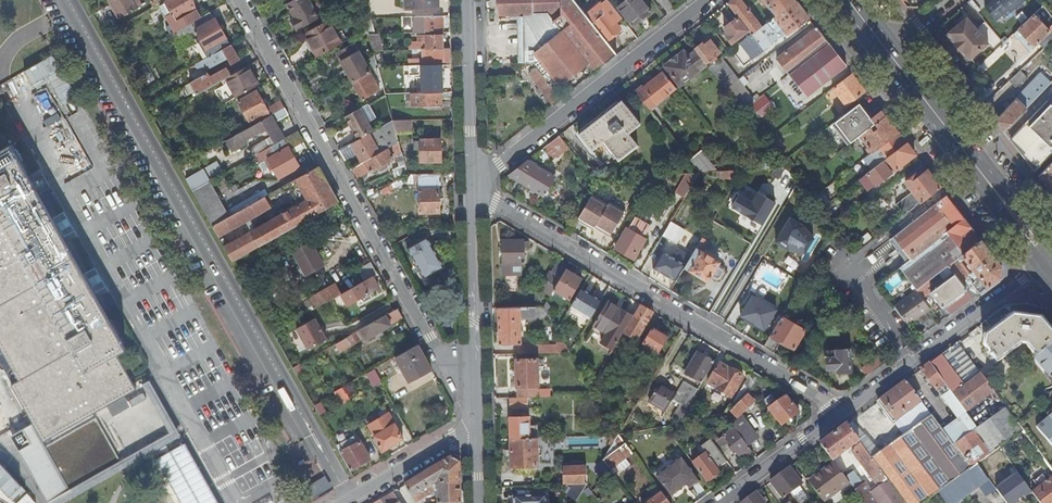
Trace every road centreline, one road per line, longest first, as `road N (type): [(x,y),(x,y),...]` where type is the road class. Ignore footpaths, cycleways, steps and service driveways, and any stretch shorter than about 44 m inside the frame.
road 1 (residential): [(477,370),(451,367),(429,338),(239,0)]
road 2 (residential): [(473,188),(842,412)]
road 3 (residential): [(473,188),(708,0)]
road 4 (primary): [(1047,259),(887,50)]
road 5 (residential): [(842,412),(1047,259)]
road 6 (residential): [(473,188),(468,0)]
road 7 (residential): [(477,370),(473,188)]
road 8 (residential): [(719,502),(842,412)]
road 9 (residential): [(343,502),(478,433)]

